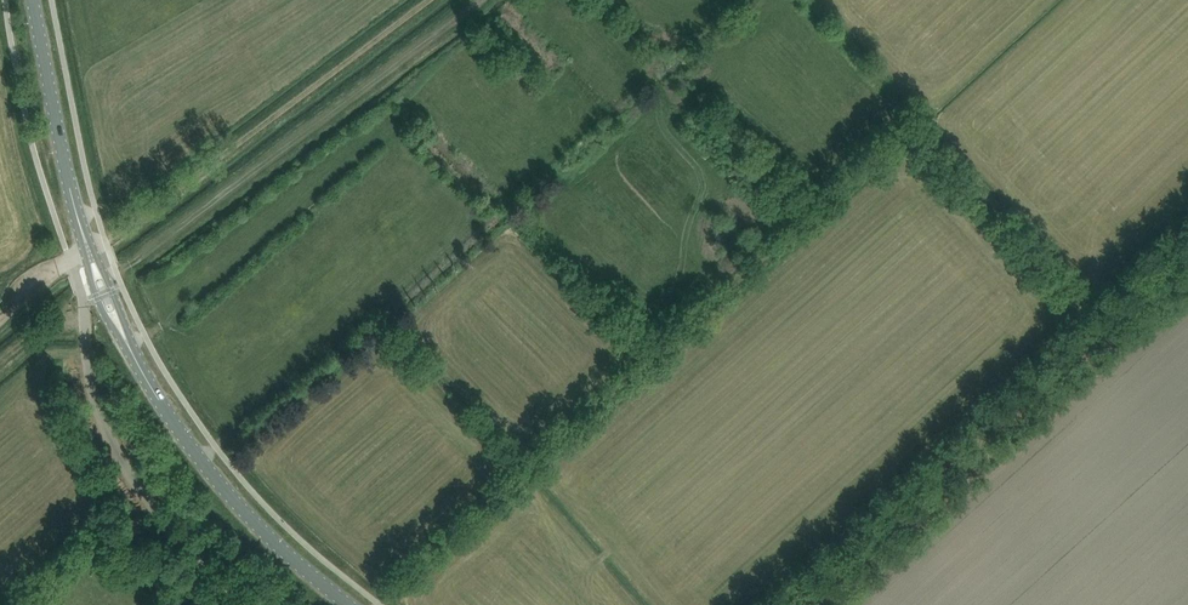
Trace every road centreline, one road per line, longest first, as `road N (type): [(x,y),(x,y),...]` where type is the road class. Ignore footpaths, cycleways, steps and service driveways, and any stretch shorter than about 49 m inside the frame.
road 1 (track): [(428,0),(137,219)]
road 2 (unclassified): [(236,604),(121,459),(89,374),(83,302)]
road 3 (secondary): [(347,604),(237,505),(177,430),(132,351)]
road 4 (secondary): [(74,205),(29,0)]

